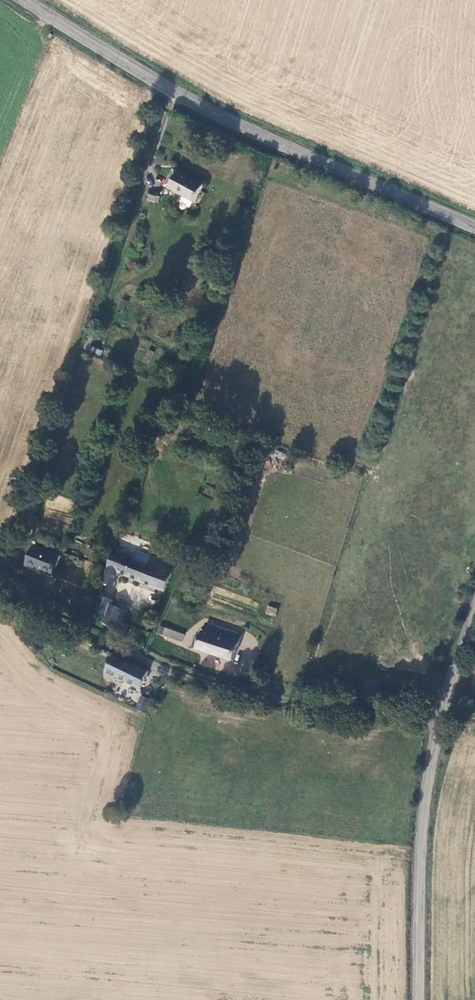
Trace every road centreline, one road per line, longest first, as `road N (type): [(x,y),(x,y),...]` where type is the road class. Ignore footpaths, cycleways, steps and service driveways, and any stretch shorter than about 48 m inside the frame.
road 1 (tertiary): [(24,0),(215,113),(474,227)]
road 2 (unclassified): [(418,999),(428,787),(474,604)]

